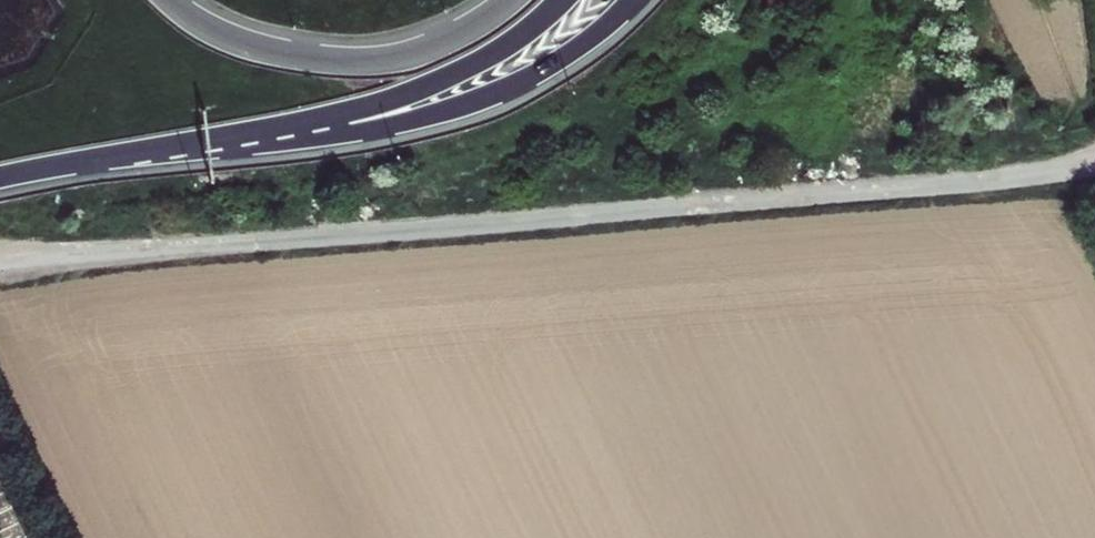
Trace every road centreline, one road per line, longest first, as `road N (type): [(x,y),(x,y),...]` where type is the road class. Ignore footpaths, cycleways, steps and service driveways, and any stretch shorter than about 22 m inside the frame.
road 1 (unclassified): [(1094,158),(989,181),(0,268)]
road 2 (motorway): [(204,142),(352,132),(473,104),(555,62),(633,0)]
road 3 (motorway): [(204,142),(408,94),(497,53),(561,0)]
road 4 (motorway): [(511,0),(440,44),(363,60),(259,46),(171,0)]
road 5 (motorway): [(0,175),(204,142)]

